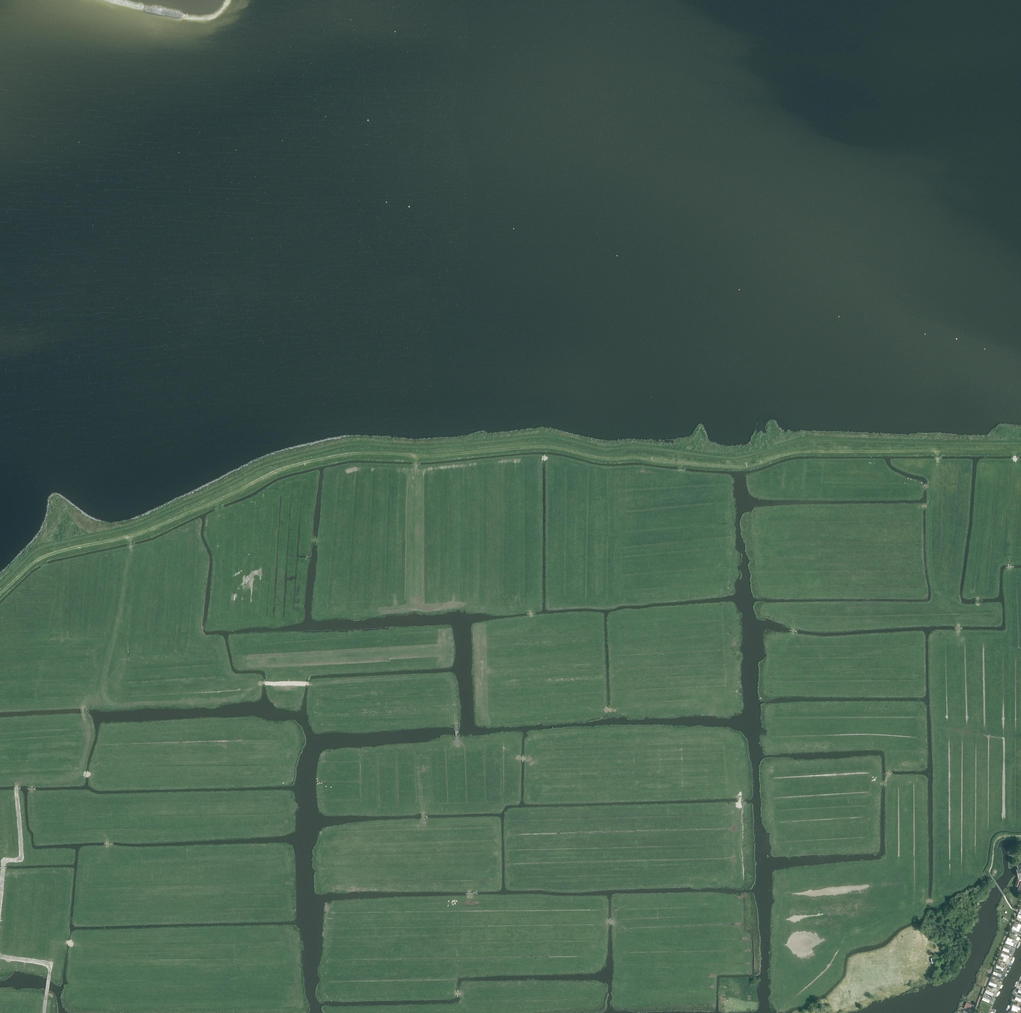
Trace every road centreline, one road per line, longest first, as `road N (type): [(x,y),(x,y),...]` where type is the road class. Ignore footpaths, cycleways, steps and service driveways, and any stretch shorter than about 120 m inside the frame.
road 1 (track): [(1020,451),(807,449),(732,465),(599,457),(551,446),(347,455),(266,474),(150,531),(50,554),(0,594)]

